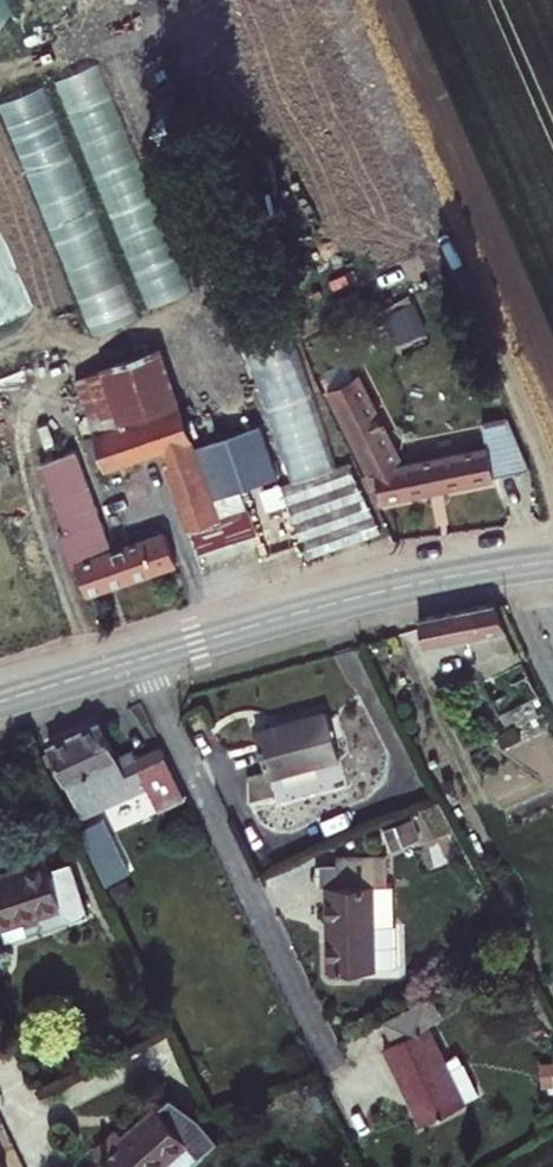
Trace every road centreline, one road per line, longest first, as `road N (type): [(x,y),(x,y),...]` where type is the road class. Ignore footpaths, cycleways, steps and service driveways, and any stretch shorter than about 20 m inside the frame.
road 1 (residential): [(328,1053),(139,660)]
road 2 (residential): [(552,562),(343,601),(139,660)]
road 3 (residential): [(139,660),(0,702)]

